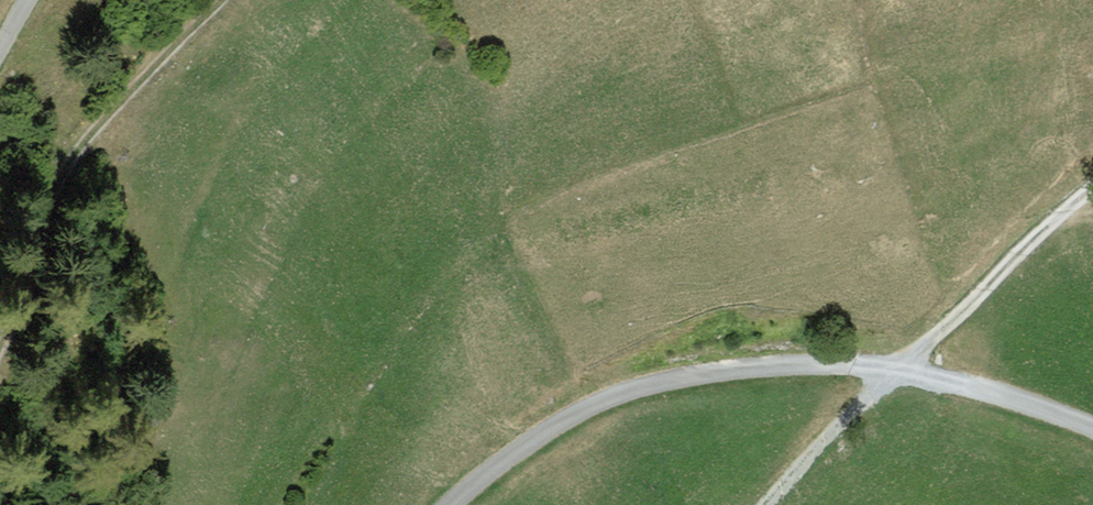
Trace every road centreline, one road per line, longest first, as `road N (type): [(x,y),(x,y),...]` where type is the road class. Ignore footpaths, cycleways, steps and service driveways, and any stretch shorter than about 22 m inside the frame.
road 1 (unclassified): [(1092,434),(896,372),(835,367),(684,380),(573,419),(454,504)]
road 2 (track): [(772,504),(1016,255),(1092,195)]
road 3 (track): [(220,0),(75,154),(0,349)]

